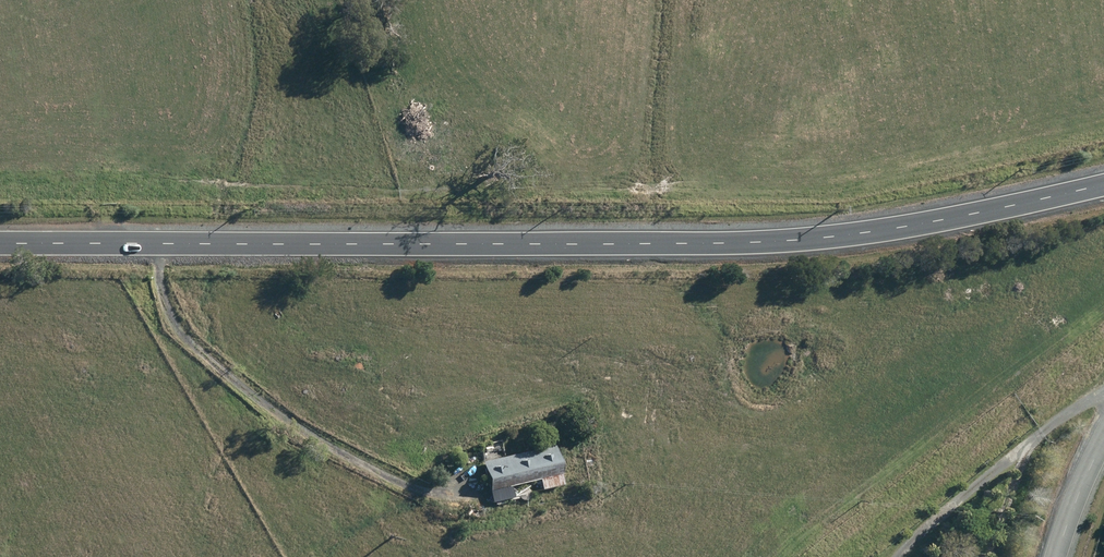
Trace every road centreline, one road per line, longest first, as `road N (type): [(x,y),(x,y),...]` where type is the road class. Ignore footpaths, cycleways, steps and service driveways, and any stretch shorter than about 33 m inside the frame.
road 1 (tertiary): [(352,245),(827,237),(1103,185)]
road 2 (tertiary): [(352,245),(532,307),(644,370),(715,419),(795,509)]
road 3 (track): [(159,244),(166,317),(310,439),(430,493),(473,486)]
road 4 (tertiary): [(0,243),(352,245)]
road 5 (tertiary): [(1103,372),(866,515)]

